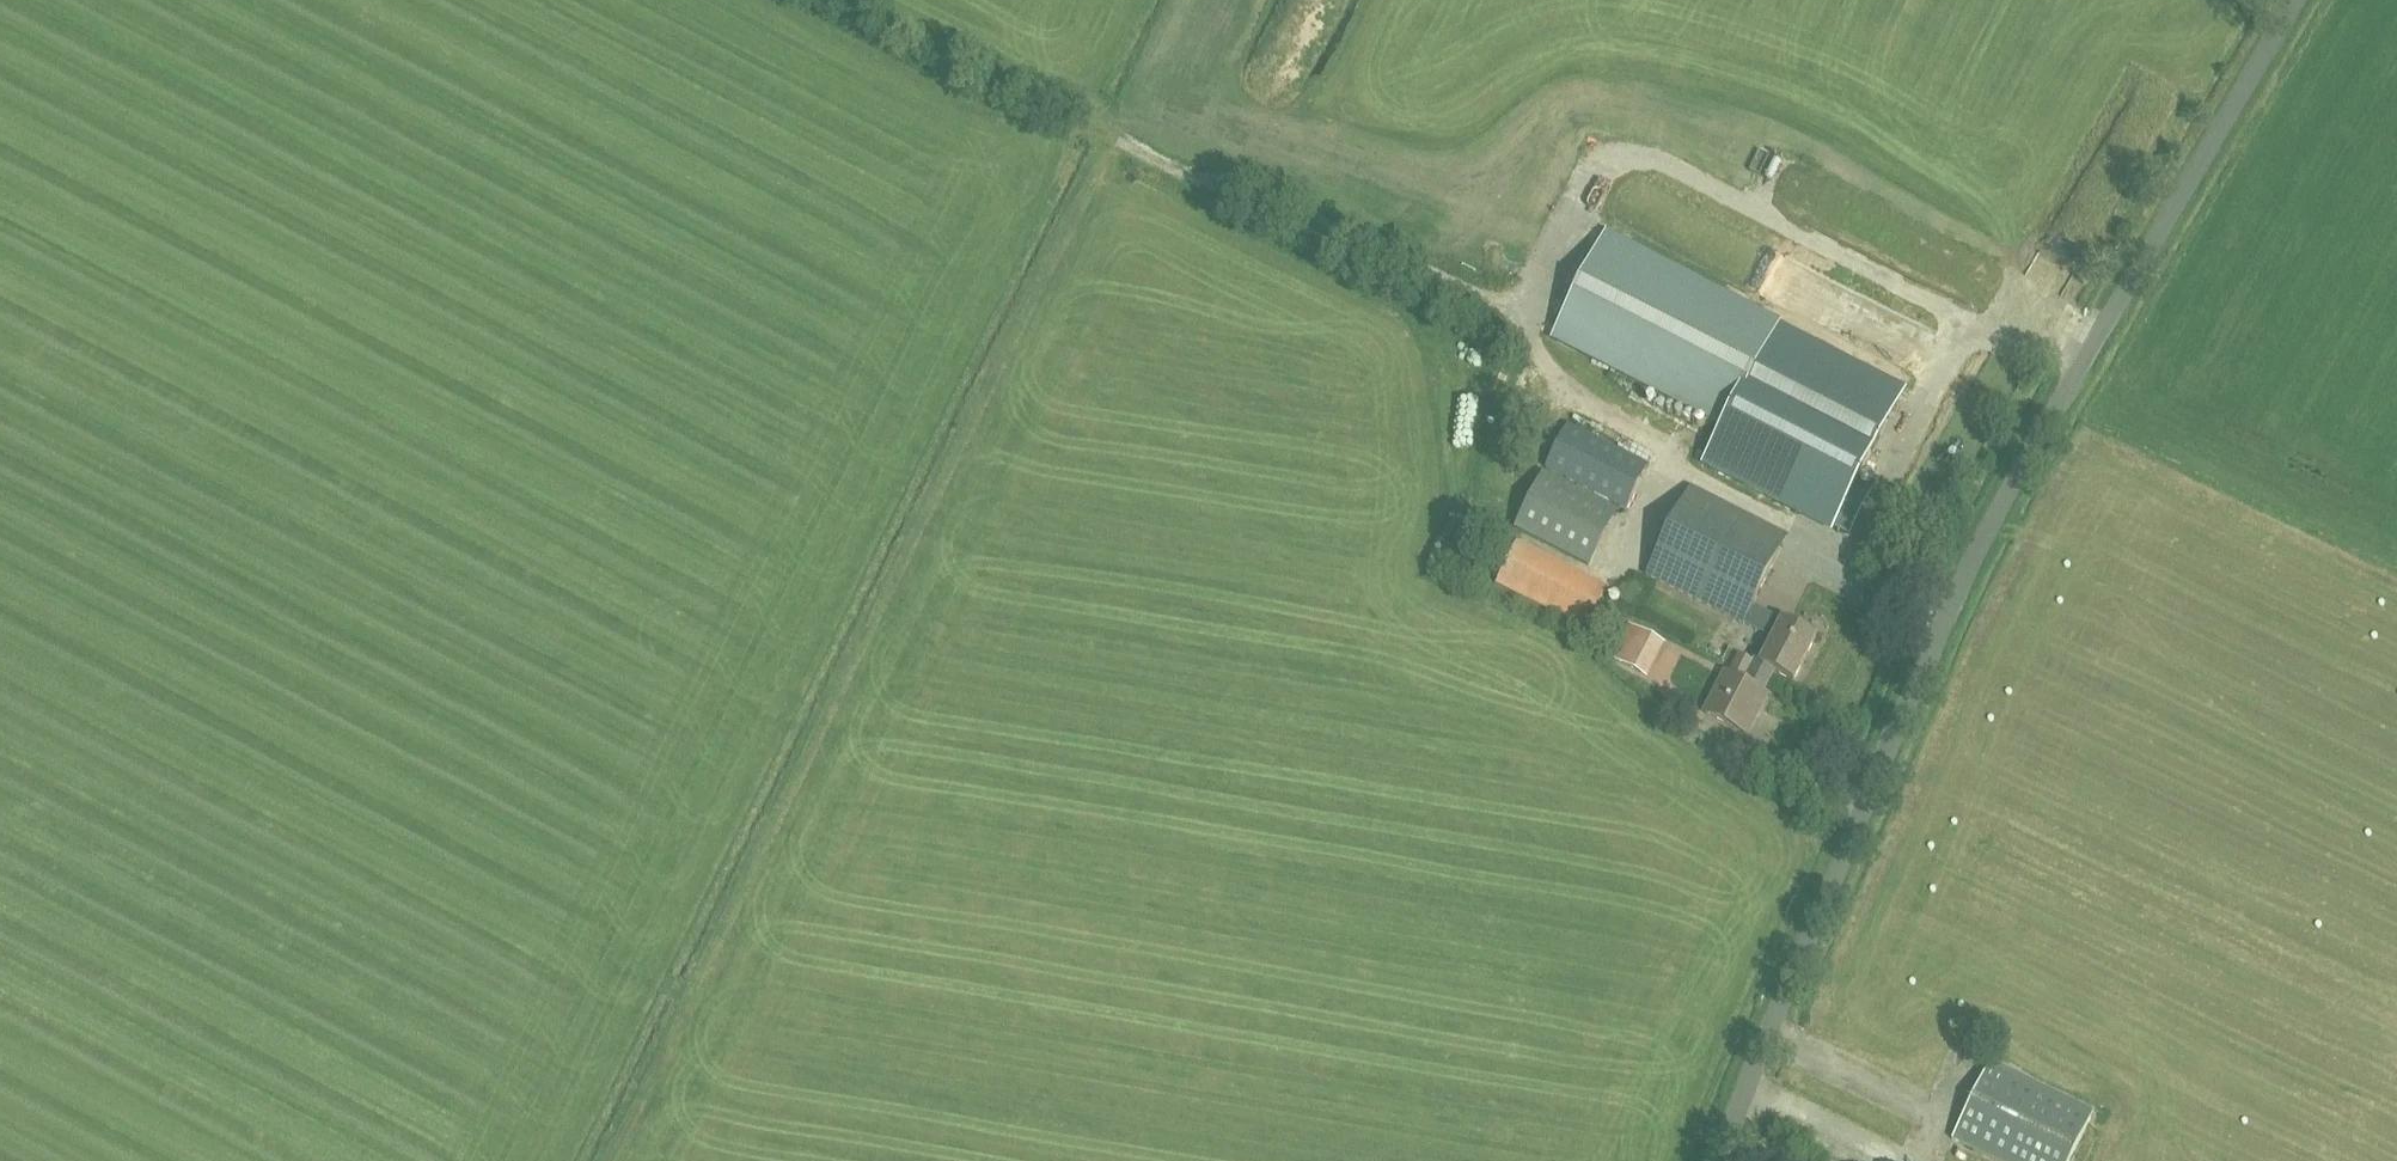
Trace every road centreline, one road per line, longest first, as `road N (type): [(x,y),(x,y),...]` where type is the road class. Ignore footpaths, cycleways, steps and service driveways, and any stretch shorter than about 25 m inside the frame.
road 1 (unclassified): [(2297,0),(1940,644),(1710,1160)]

